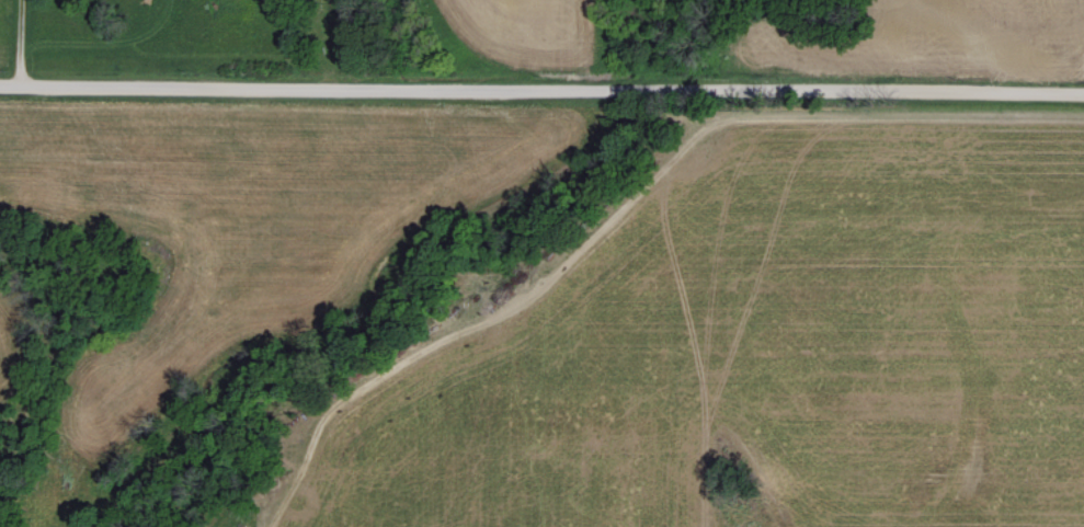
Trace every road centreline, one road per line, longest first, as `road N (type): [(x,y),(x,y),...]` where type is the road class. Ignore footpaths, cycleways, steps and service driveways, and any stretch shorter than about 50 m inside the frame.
road 1 (residential): [(0,85),(1083,93)]

